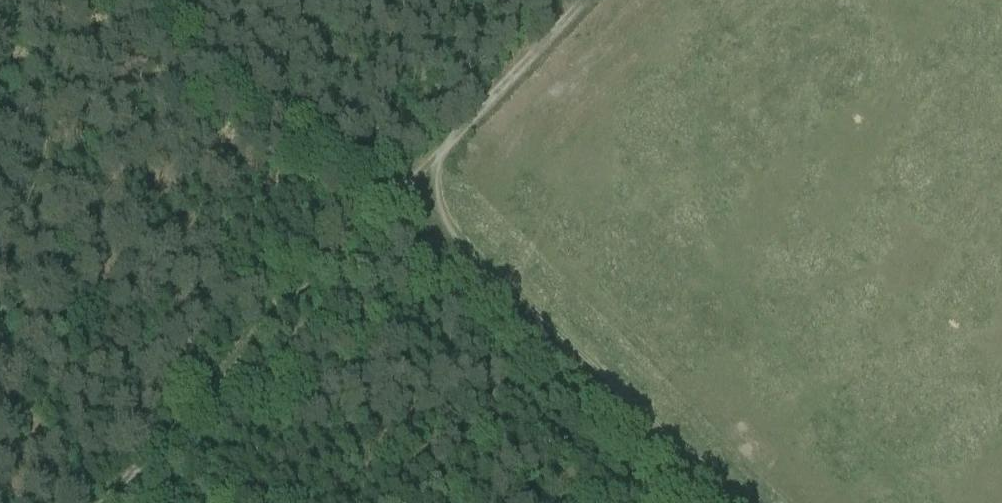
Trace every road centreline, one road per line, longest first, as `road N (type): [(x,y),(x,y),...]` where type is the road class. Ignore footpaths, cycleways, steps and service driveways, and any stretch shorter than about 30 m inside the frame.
road 1 (track): [(399,197),(735,502)]
road 2 (track): [(113,502),(399,197)]
road 3 (track): [(399,197),(584,0)]

